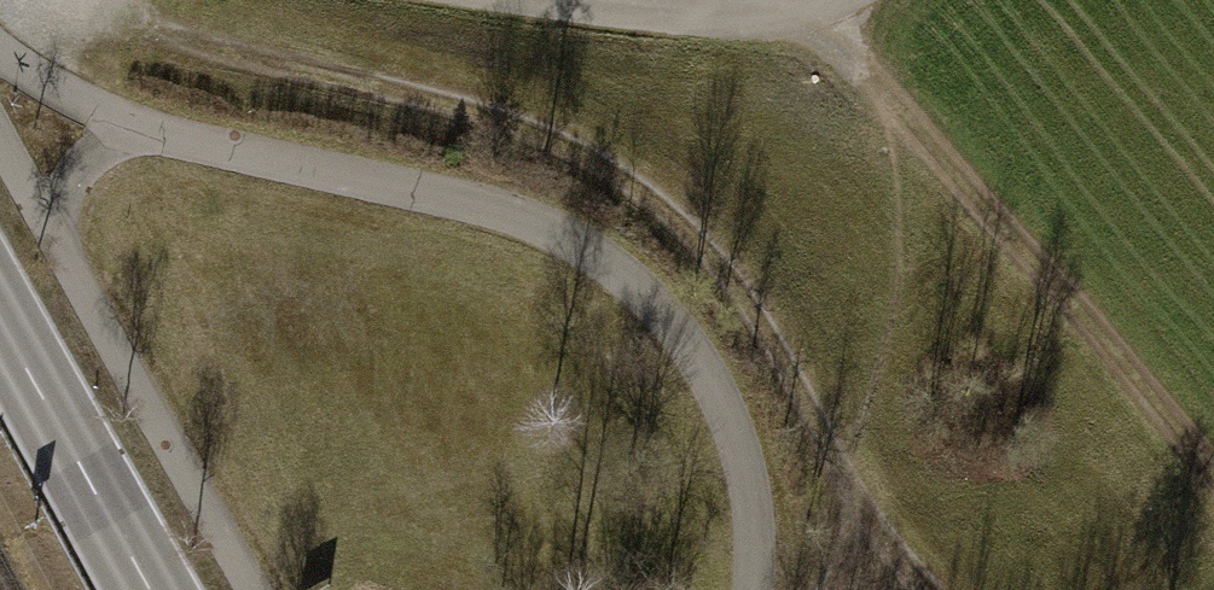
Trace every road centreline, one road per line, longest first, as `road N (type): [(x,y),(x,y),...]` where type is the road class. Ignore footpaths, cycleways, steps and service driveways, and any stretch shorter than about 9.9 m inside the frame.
road 1 (track): [(929,589),(895,557),(779,353),(701,238),(633,184),(566,145),(439,100),(37,0)]
road 2 (secondary): [(152,589),(0,324)]
road 3 (track): [(827,0),(776,16),(678,15),(571,0)]

